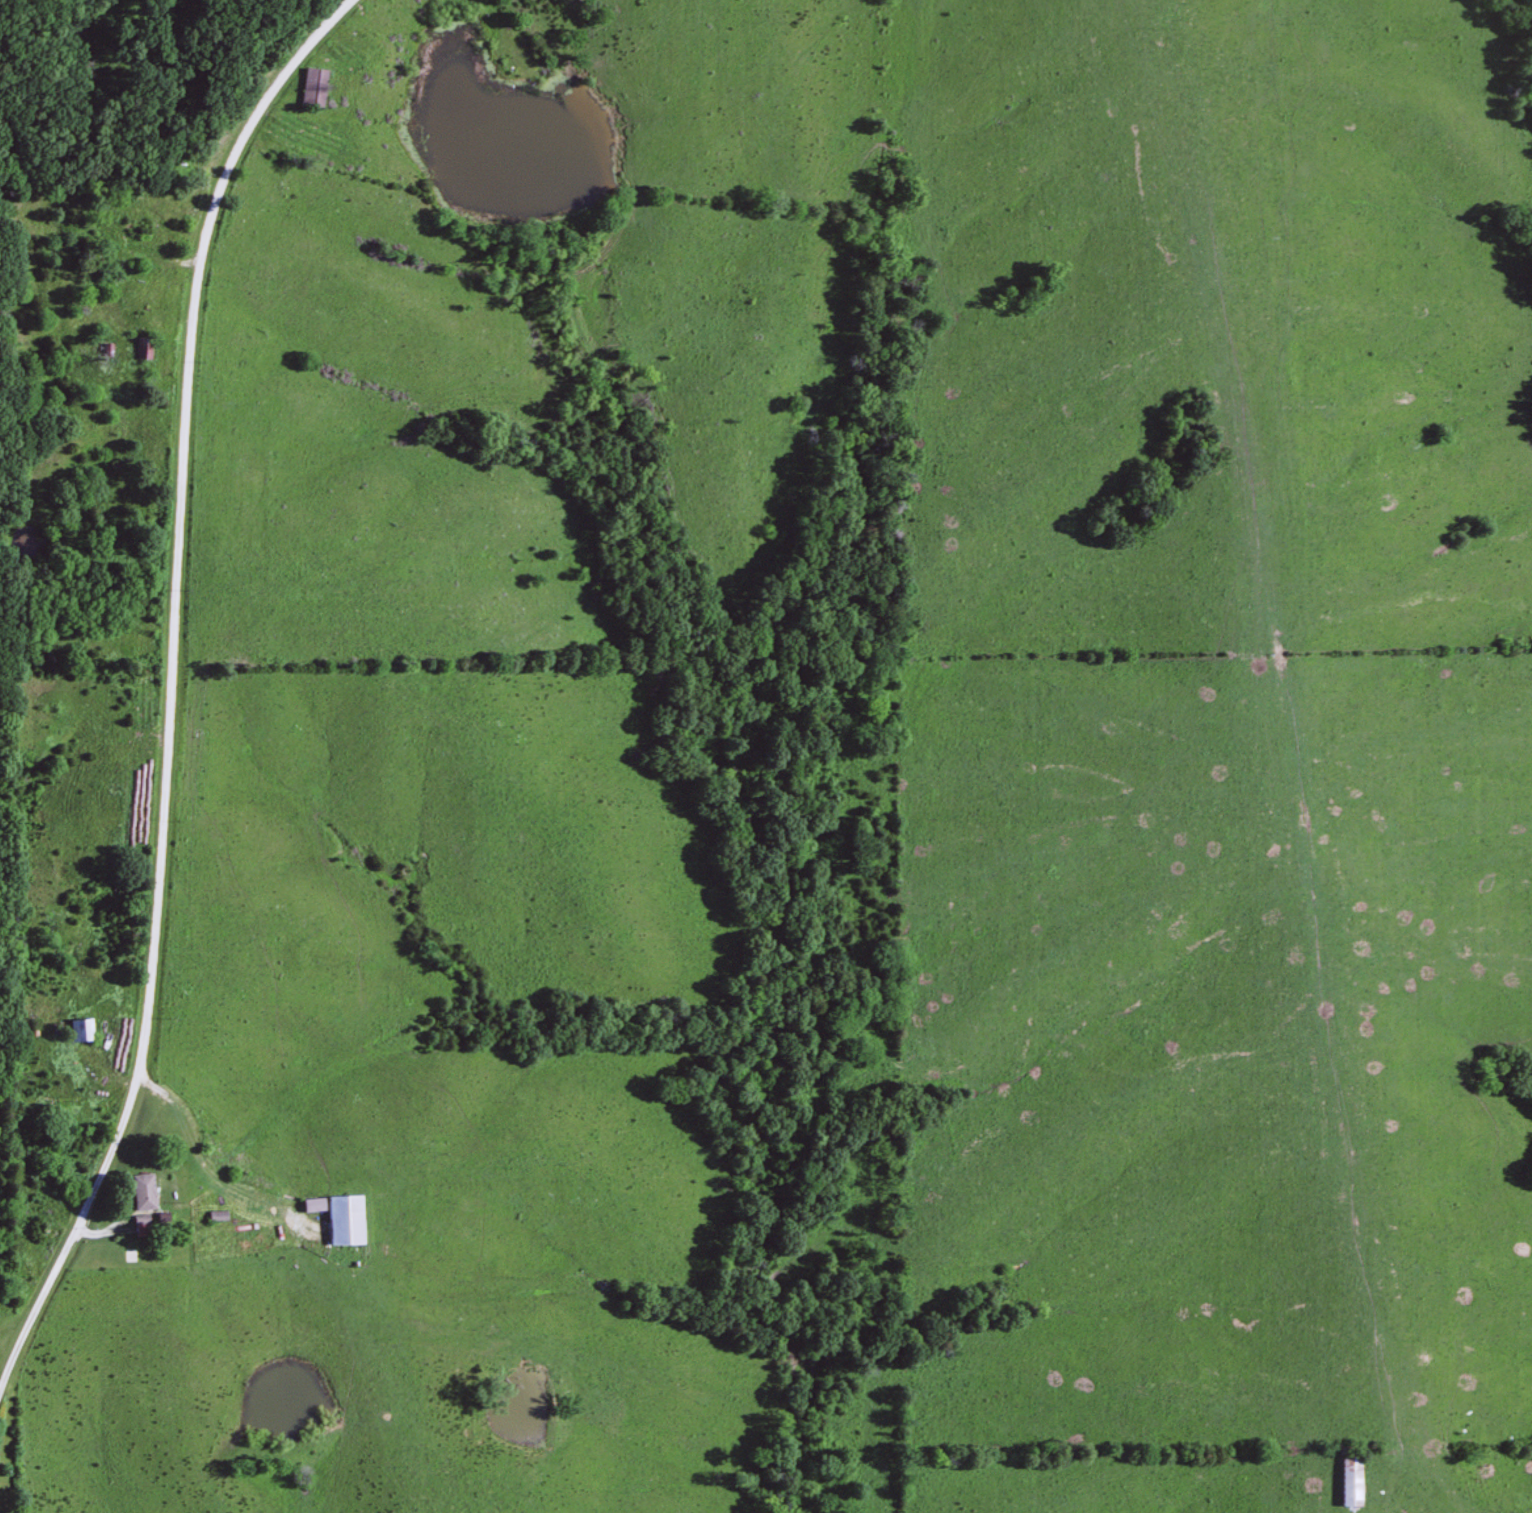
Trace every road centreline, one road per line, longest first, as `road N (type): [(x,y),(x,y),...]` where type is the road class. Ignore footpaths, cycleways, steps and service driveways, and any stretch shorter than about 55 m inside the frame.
road 1 (residential): [(0,1384),(133,1085),(147,982),(196,242),(248,122),(284,67),(349,0)]
road 2 (residential): [(71,1234),(112,1249),(306,1226)]

